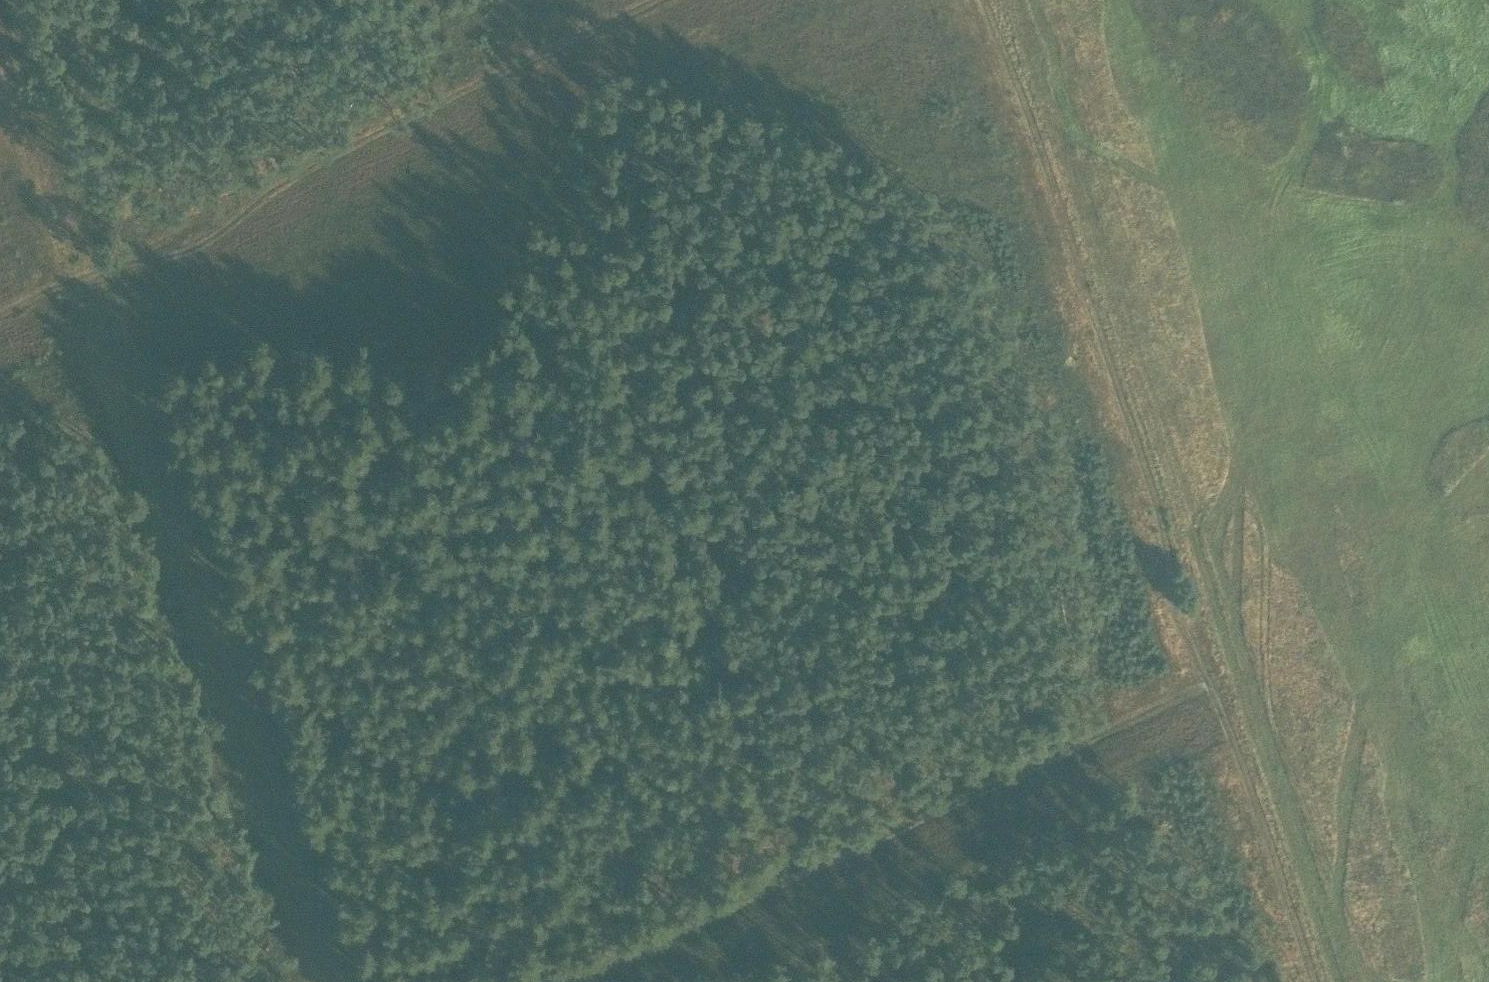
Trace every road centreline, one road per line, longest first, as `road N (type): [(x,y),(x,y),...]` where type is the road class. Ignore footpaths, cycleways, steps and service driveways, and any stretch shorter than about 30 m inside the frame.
road 1 (track): [(989,0),(1310,981)]
road 2 (track): [(678,0),(0,323)]

